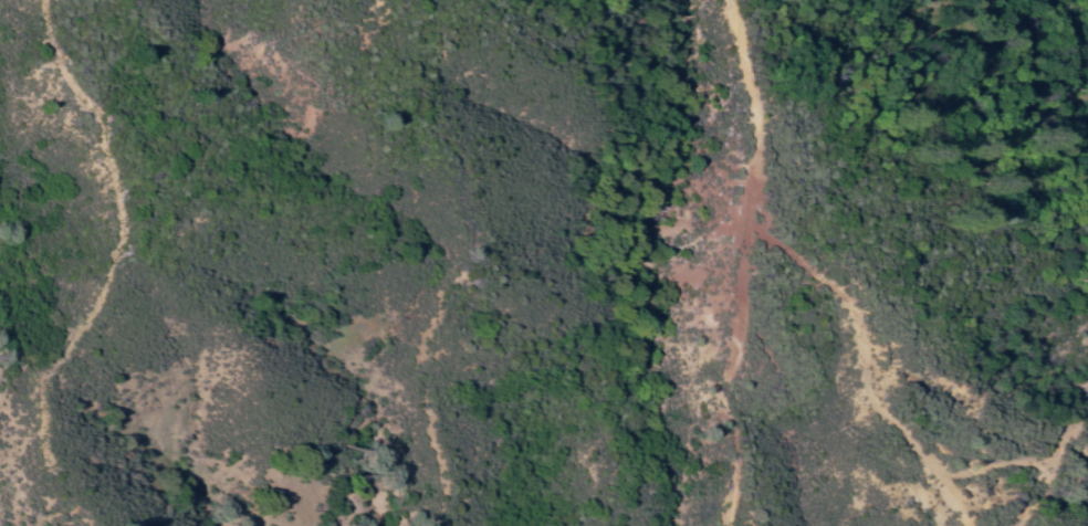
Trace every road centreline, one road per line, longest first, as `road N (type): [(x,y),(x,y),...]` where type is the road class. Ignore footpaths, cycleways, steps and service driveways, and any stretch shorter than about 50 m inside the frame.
road 1 (residential): [(441,525),(420,369),(430,329),(467,269),(471,224),(465,187),(449,157),(369,96),(366,0)]

